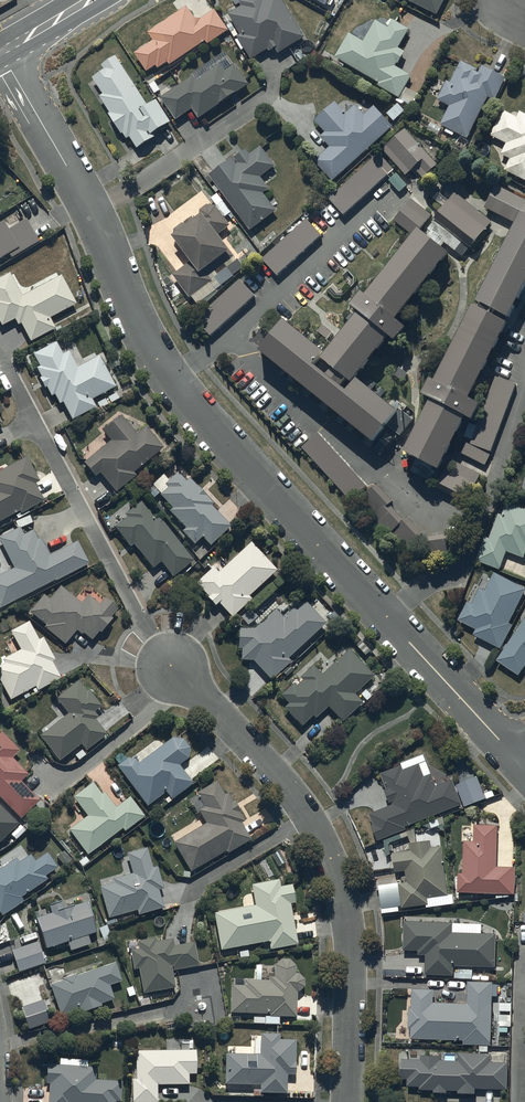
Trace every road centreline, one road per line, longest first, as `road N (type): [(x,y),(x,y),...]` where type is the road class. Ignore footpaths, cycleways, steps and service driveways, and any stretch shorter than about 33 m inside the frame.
road 1 (residential): [(1,51),(96,214),(131,309),(172,380),(516,756)]
road 2 (residential): [(348,1101),(347,910),(333,861),(284,780),(169,668)]
road 3 (residential): [(4,364),(169,668)]

